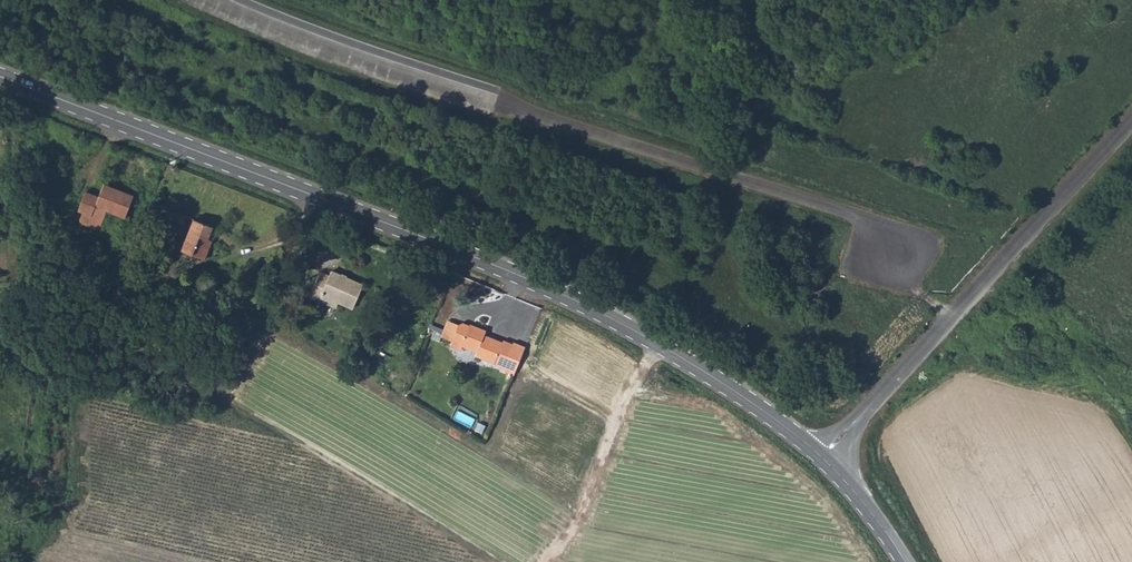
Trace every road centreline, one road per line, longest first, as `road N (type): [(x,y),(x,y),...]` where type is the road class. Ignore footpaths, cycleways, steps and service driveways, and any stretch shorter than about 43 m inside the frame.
road 1 (tertiary): [(904,561),(824,459),(654,339),(487,262),(0,77)]

